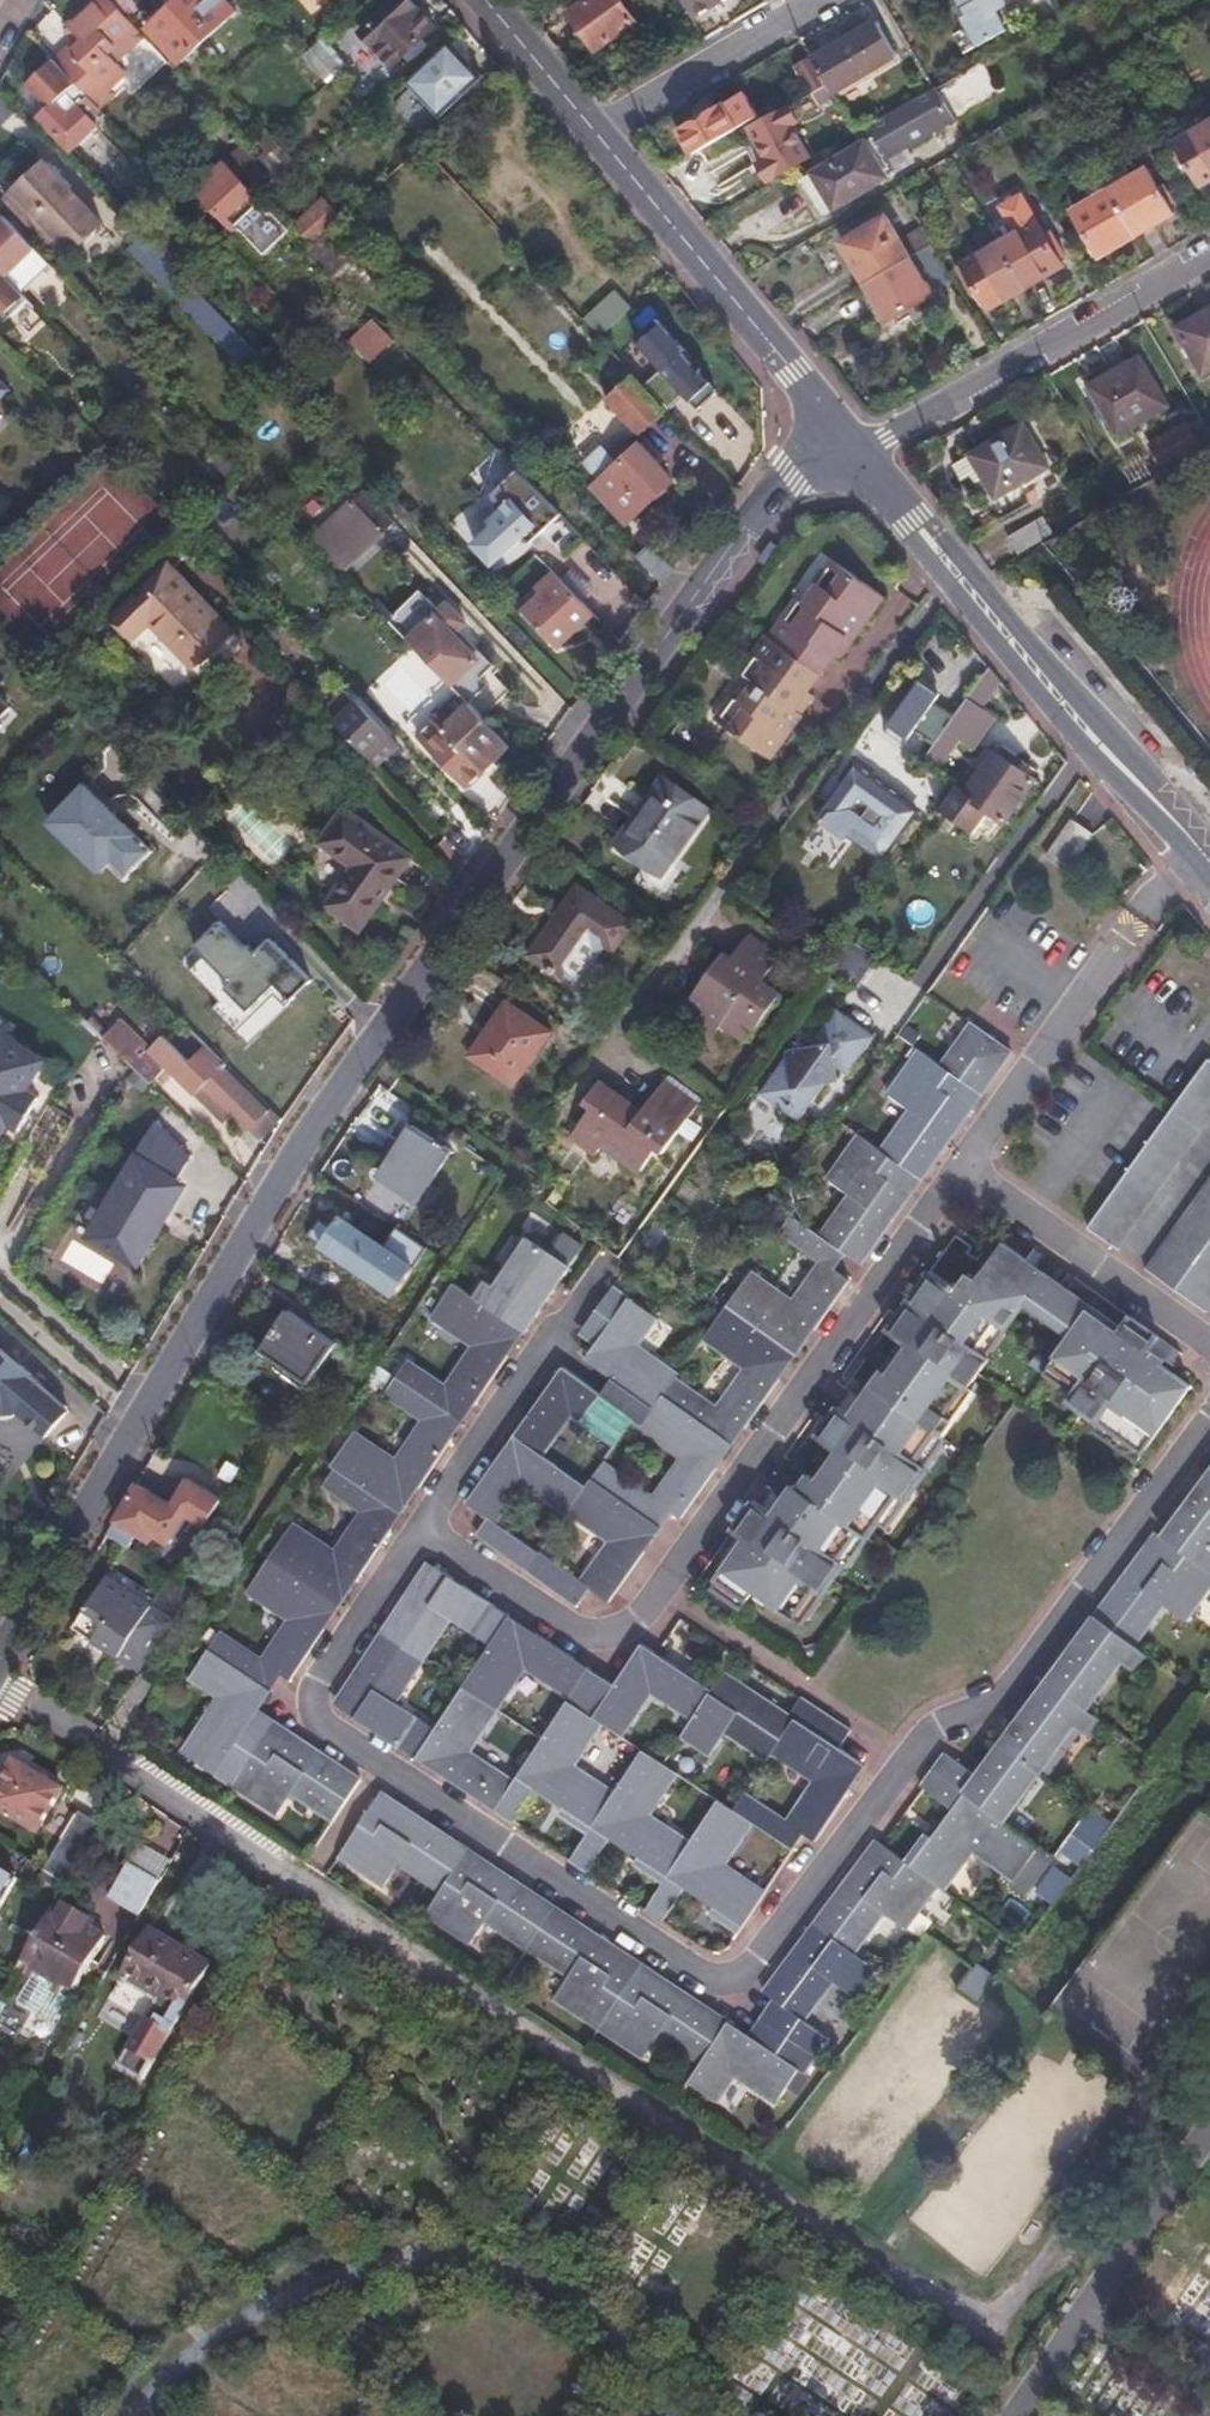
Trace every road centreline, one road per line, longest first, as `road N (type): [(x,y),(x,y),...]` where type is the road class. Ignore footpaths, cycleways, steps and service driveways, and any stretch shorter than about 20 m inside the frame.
road 1 (unclassified): [(0,1665),(307,1136),(770,493),(848,449)]
road 2 (residential): [(1133,2124),(1021,2296),(996,2313),(971,2306),(884,2267),(0,1688)]
road 3 (secondary): [(1209,862),(848,449)]
road 4 (residential): [(848,449),(885,438),(1209,251)]
road 5 (secondary): [(848,449),(590,132)]
road 6 (residential): [(590,132),(817,0)]
road 7 (secondary): [(590,132),(483,0)]
road 8 (unclassified): [(1209,2018),(1133,2124)]

